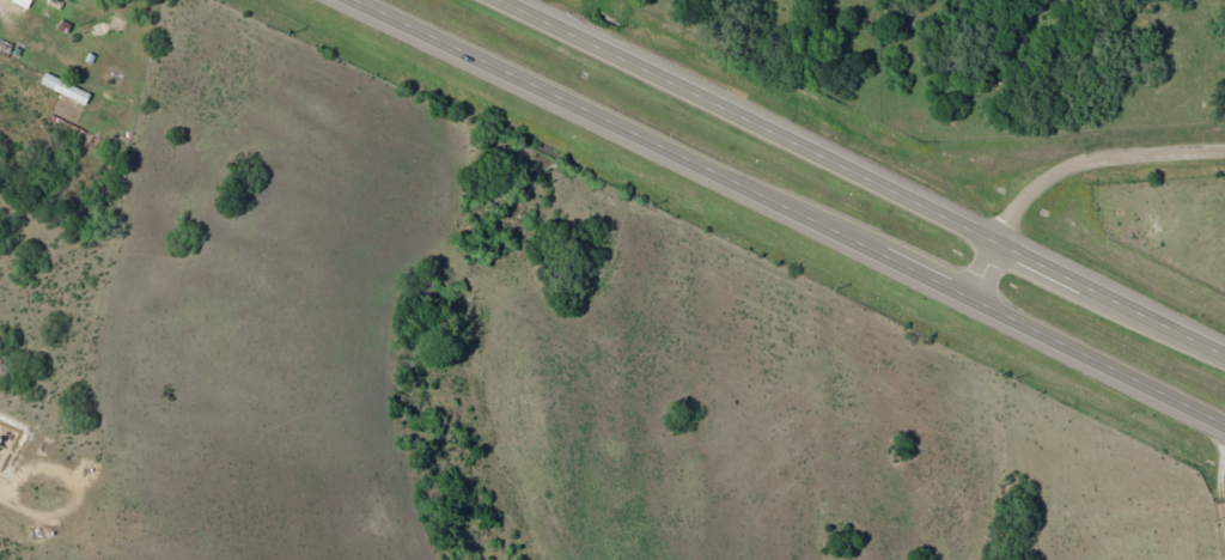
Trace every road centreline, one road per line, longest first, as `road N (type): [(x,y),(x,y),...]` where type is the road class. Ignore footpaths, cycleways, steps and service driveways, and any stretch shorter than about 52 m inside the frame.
road 1 (trunk): [(357,0),(1224,429)]
road 2 (trunk): [(1224,357),(510,0)]
road 3 (residential): [(964,300),(1005,223),(1035,189),(1089,159),(1224,148)]

